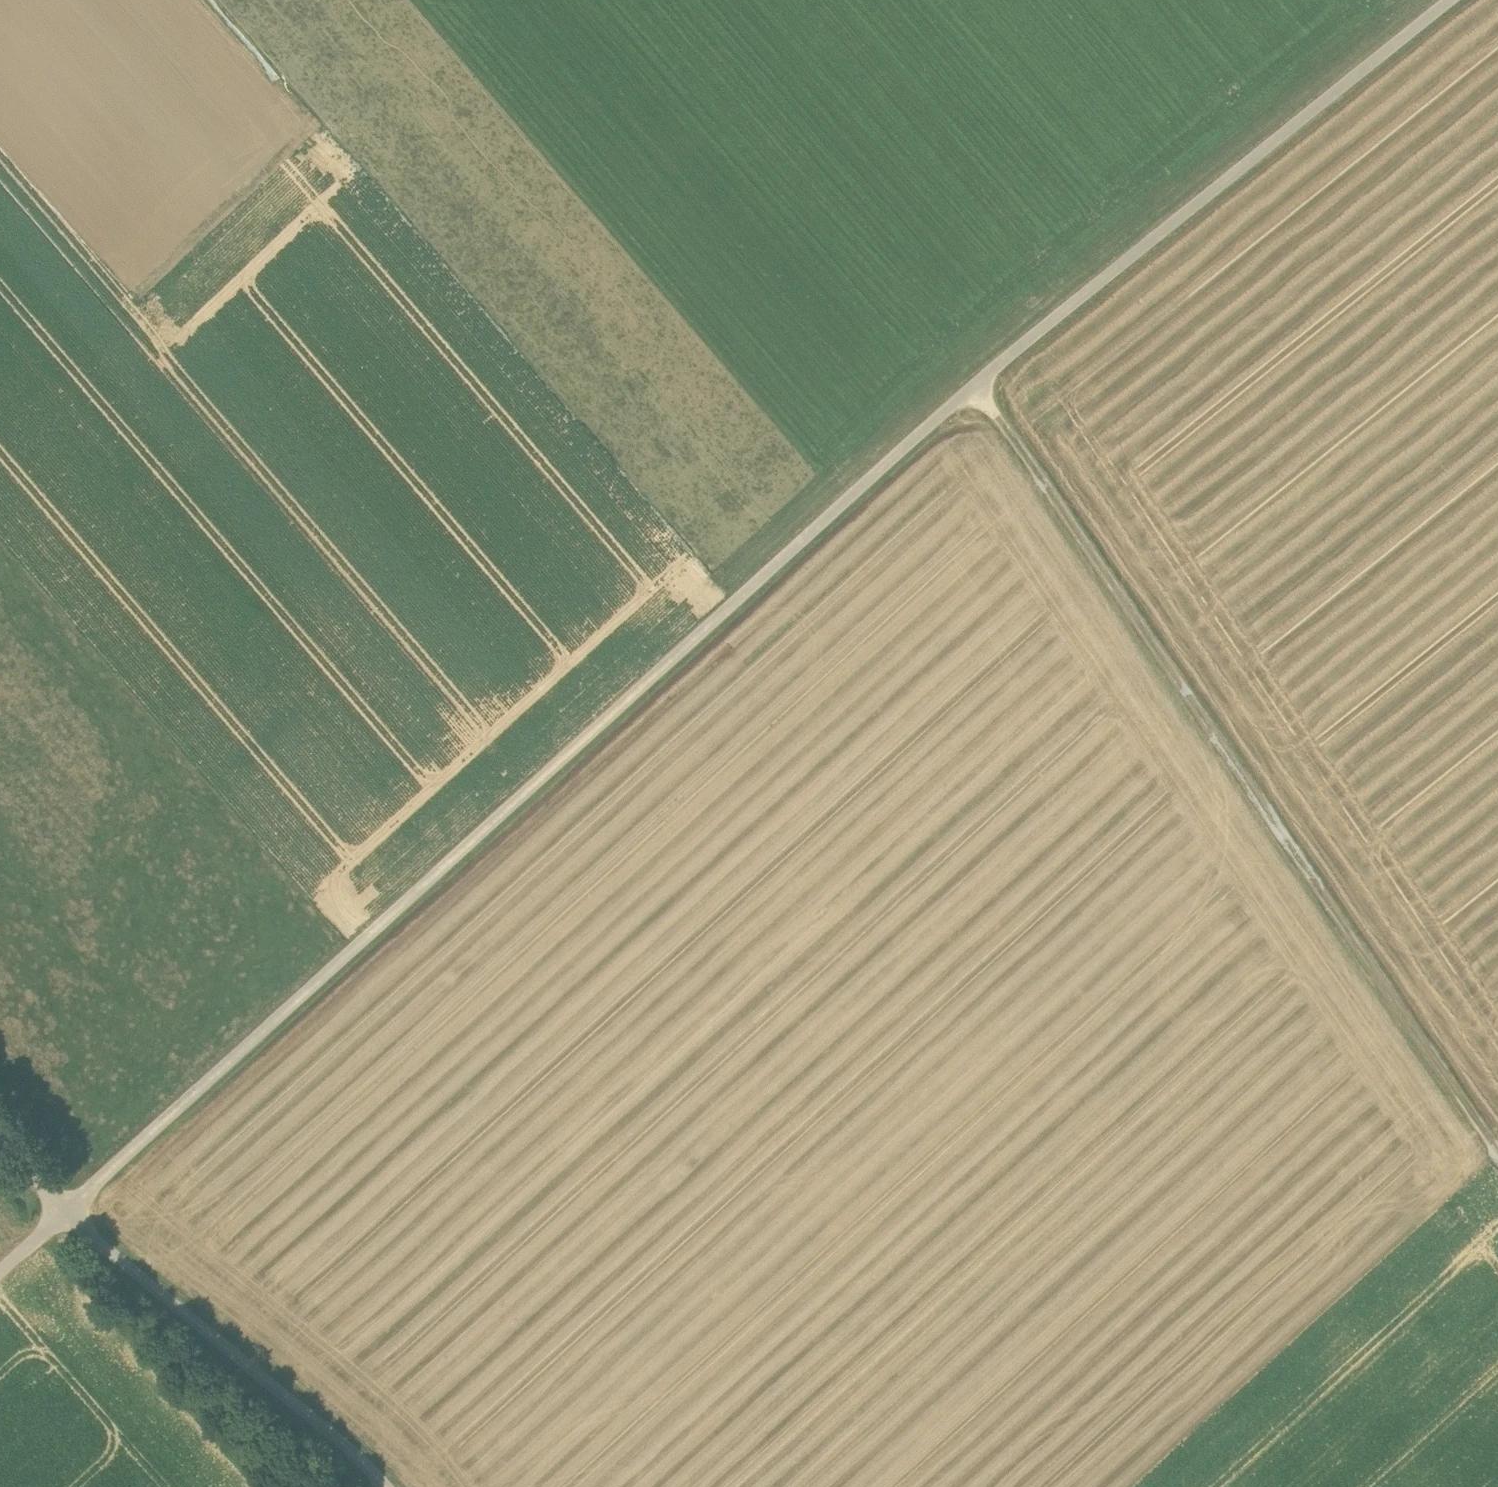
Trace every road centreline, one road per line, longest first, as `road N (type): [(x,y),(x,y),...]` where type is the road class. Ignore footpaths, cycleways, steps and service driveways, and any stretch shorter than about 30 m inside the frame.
road 1 (track): [(1442,0),(901,435),(217,1049),(60,1206)]
road 2 (track): [(970,379),(1497,1155)]
road 3 (track): [(60,1206),(333,1428),(391,1486)]

